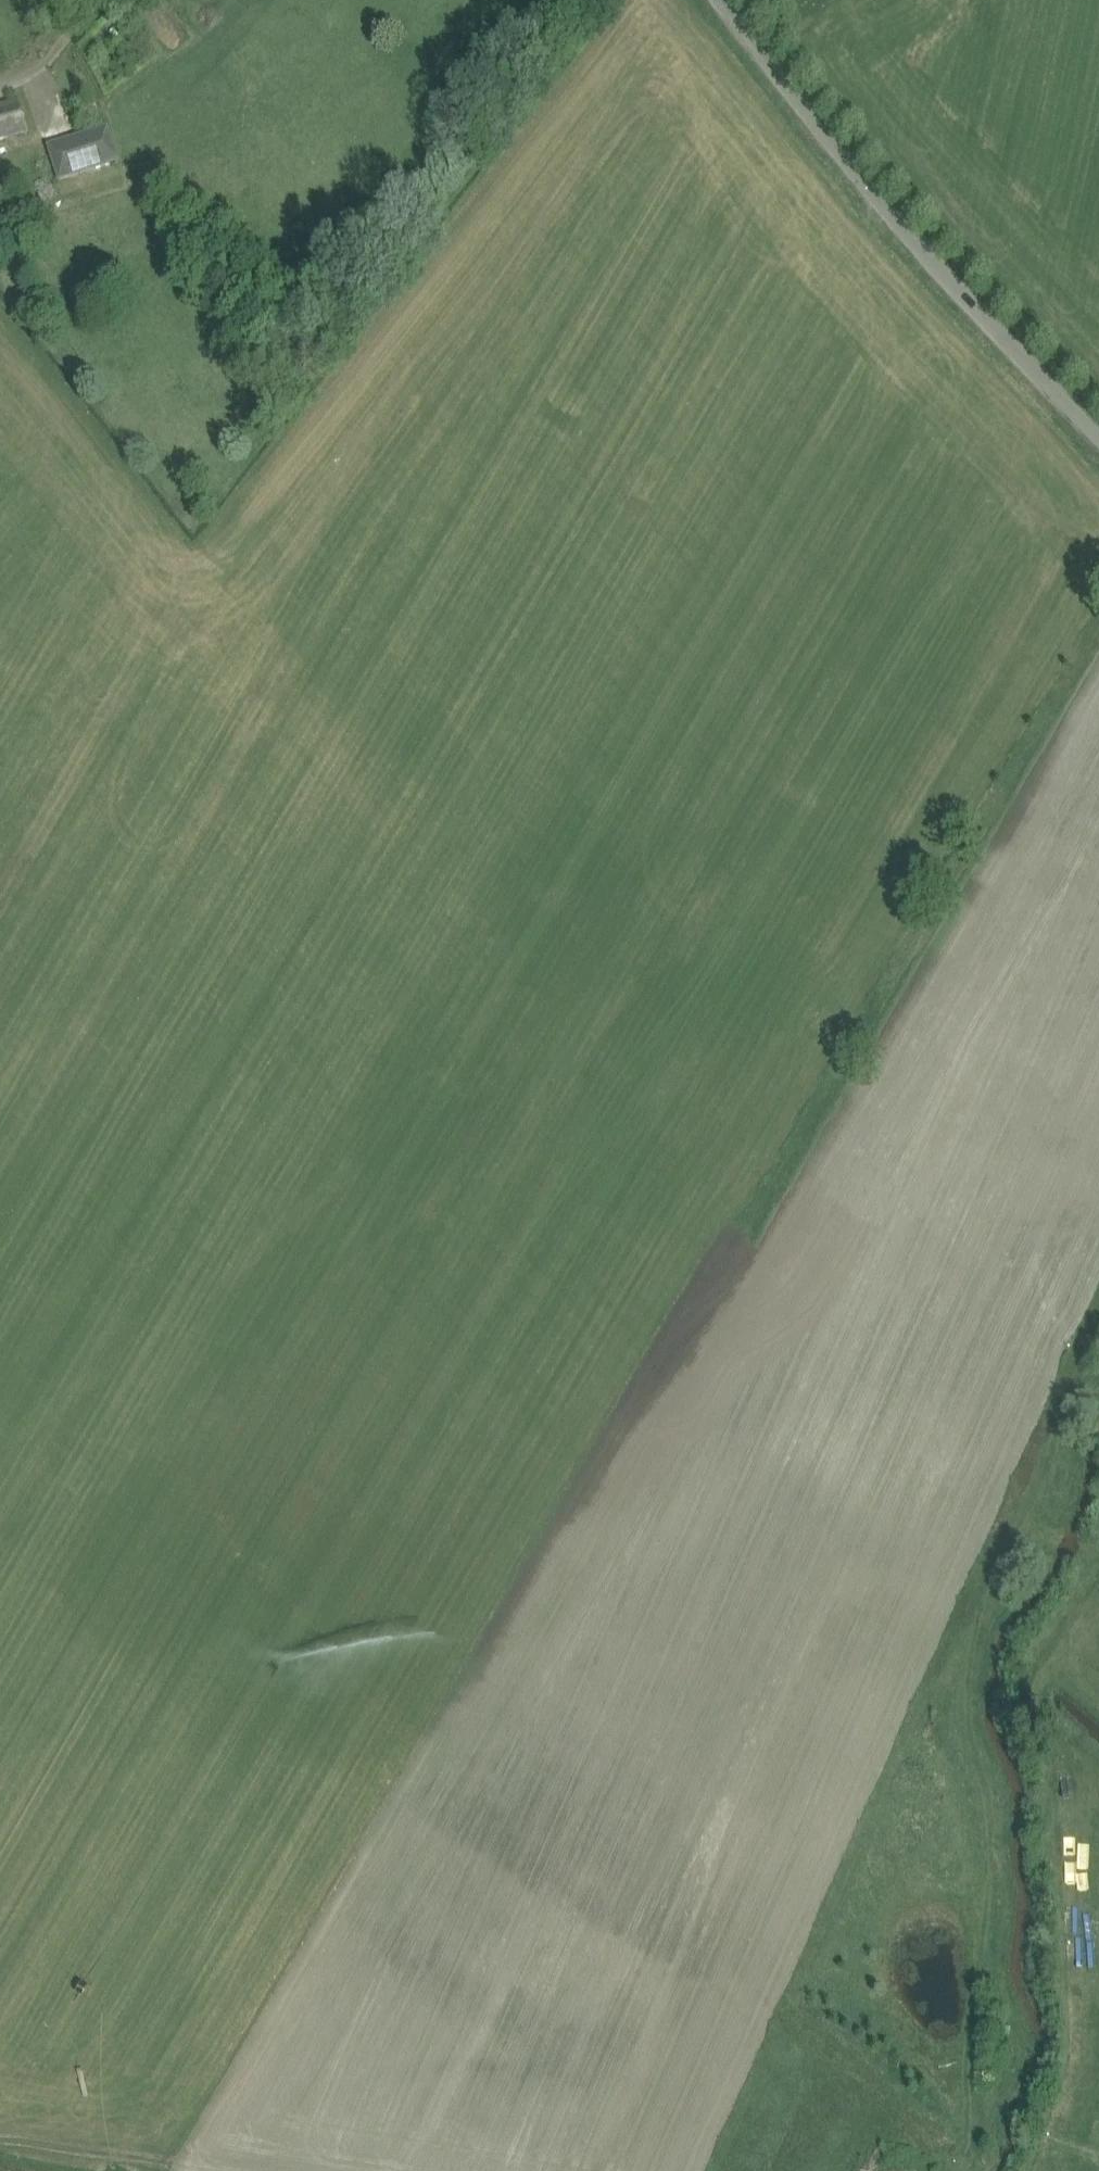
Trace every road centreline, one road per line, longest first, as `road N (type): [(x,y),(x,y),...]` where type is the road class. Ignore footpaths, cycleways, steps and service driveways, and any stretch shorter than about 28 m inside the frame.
road 1 (track): [(1098,629),(764,1200)]
road 2 (unclassified): [(1098,440),(952,290),(714,0)]

